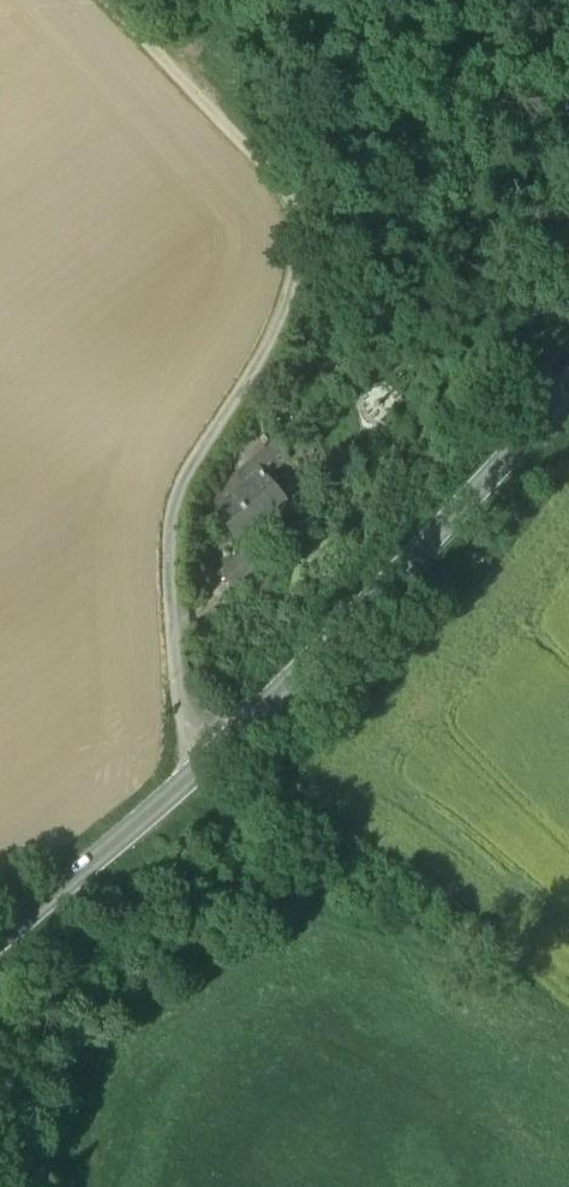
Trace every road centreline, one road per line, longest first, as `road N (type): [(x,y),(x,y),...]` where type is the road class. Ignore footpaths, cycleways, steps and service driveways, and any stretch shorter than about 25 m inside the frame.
road 1 (track): [(211,754),(187,727),(169,587),(170,512),(289,307),(304,212),(104,0)]
road 2 (secondary): [(568,388),(524,444),(211,754),(0,936)]

